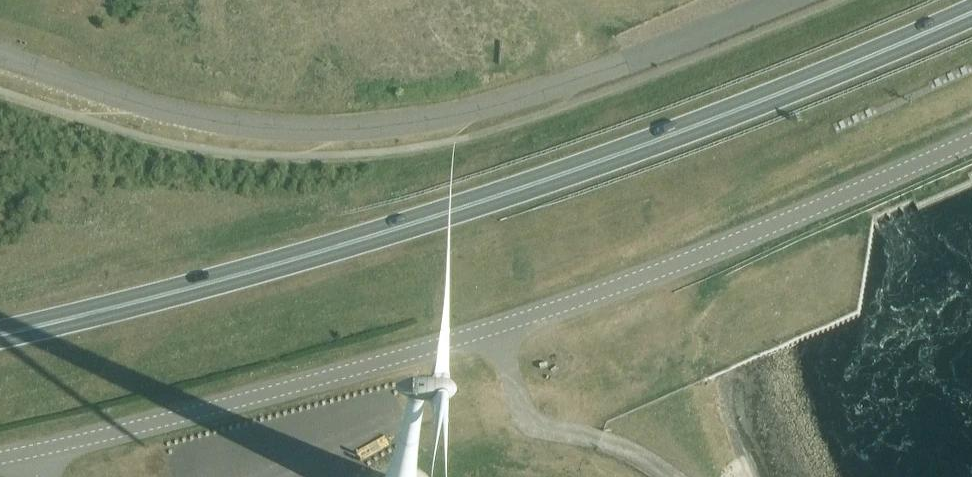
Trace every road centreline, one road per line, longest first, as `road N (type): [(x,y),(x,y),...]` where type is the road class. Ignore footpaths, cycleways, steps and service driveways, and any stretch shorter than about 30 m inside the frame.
road 1 (trunk): [(0,335),(257,271),(538,183),(807,84),(971,12)]
road 2 (unclassified): [(0,457),(157,423),(517,322),(647,277),(971,140)]
road 3 (unclassified): [(0,58),(196,120),(304,132),(377,129),(489,108),(778,0)]

